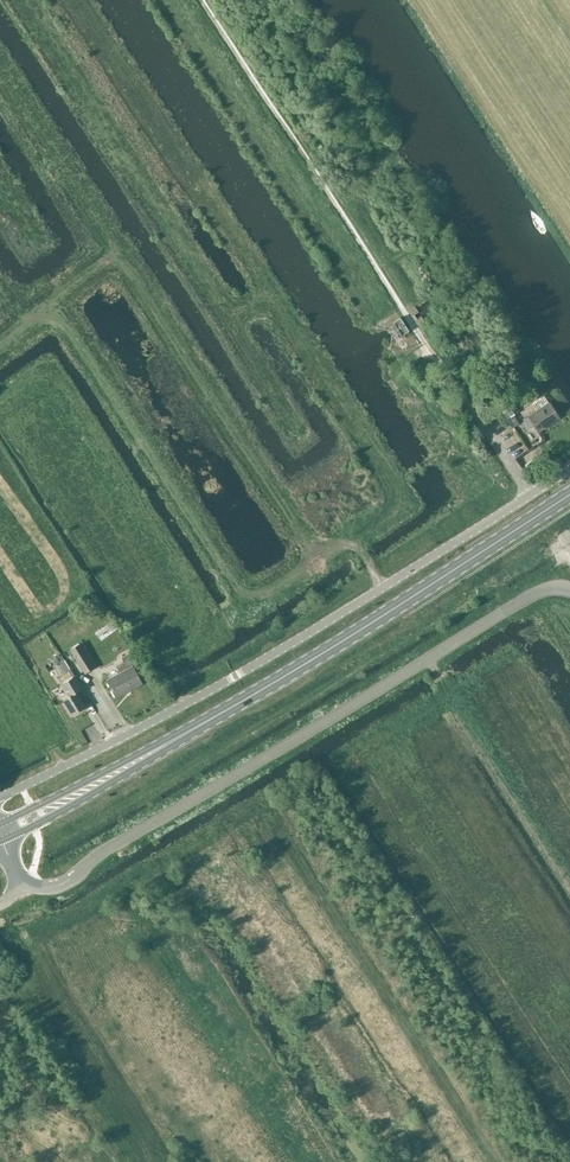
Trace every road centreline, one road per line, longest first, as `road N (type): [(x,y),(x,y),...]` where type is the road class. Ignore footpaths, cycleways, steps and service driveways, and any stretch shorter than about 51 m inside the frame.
road 1 (unclassified): [(569,590),(531,595),(114,844),(63,883),(27,882),(2,841)]
road 2 (unclassified): [(0,797),(234,677),(530,495)]
road 3 (primary): [(166,745),(569,495)]
road 4 (primary): [(2,841),(166,745)]
road 5 (unclassified): [(530,495),(424,342)]
road 6 (primary): [(166,745),(0,824)]

